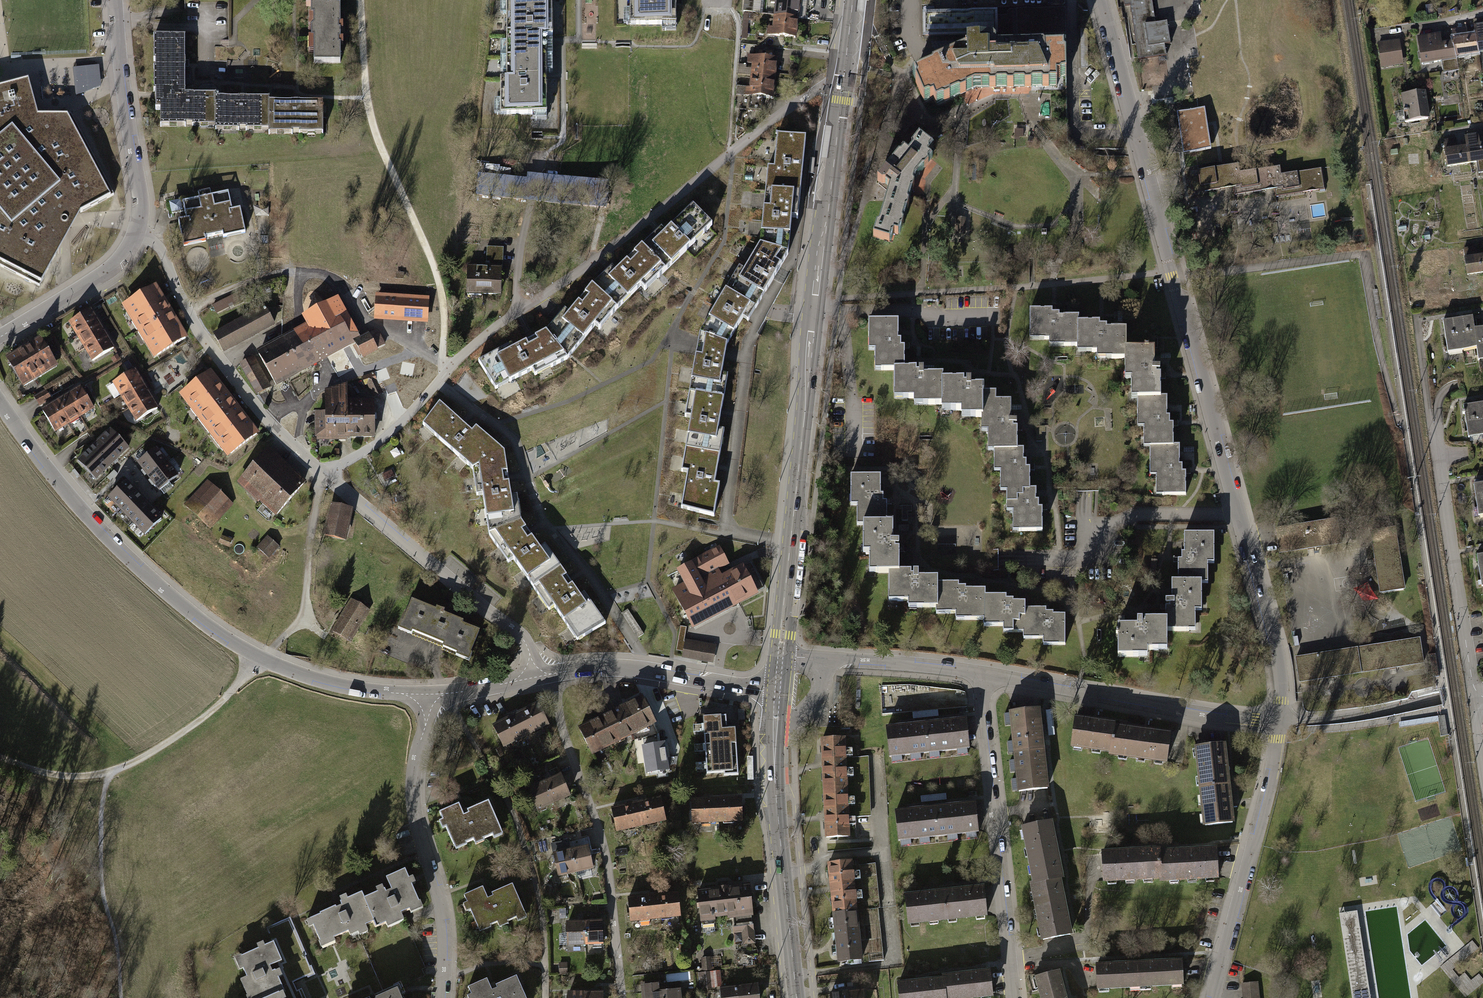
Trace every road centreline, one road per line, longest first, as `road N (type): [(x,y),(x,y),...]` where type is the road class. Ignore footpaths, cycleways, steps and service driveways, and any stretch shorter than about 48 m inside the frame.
road 1 (residential): [(1279,721),(1275,645),(1099,0)]
road 2 (residential): [(322,476),(374,447),(488,334),(783,114),(831,81),(843,83)]
road 3 (secondary): [(780,655),(843,83)]
road 4 (residential): [(0,402),(85,517),(203,622),(263,659),(316,679),(435,694)]
road 5 (track): [(360,0),(375,134),(438,274),(441,378)]
road 6 (residential): [(546,673),(601,834),(621,997)]
road 7 (residential): [(979,673),(1014,997)]
road 8 (residential): [(139,228),(156,243),(205,340),(322,476)]
road 9 (residential): [(435,694),(414,763),(414,817),(440,908),(441,997)]
road 10 (secondary): [(797,997),(776,791),(777,692)]
road 11 (track): [(263,659),(175,738),(112,772),(62,777),(0,757)]
road 12 (residential): [(979,673),(1279,721)]
road 13 (residential): [(322,476),(530,644),(546,673)]
road 14 (track): [(188,310),(283,272),(328,276),(354,295),(368,323),(441,364)]
road 15 (residential): [(1213,997),(1279,721)]
road 16 (residential): [(1475,704),(1438,455)]
road 17 (residential): [(546,673),(641,670),(777,692)]
road 18 (residential): [(116,0),(139,228)]
road 19 (track): [(112,772),(101,796),(100,870),(119,997)]
road 20 (residential): [(780,655),(979,673)]
road 21 (residential): [(139,228),(112,268),(0,337)]
road 22 (track): [(520,313),(515,298),(535,178)]

